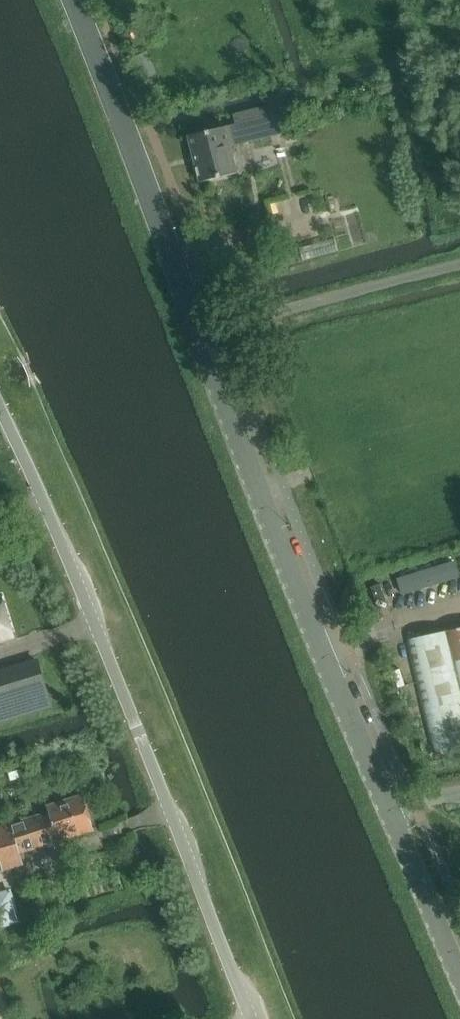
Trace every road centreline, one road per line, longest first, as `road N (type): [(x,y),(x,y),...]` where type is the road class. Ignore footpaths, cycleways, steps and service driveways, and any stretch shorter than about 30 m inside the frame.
road 1 (tertiary): [(459,973),(289,569),(75,0)]
road 2 (unclassified): [(248,1018),(0,417)]

